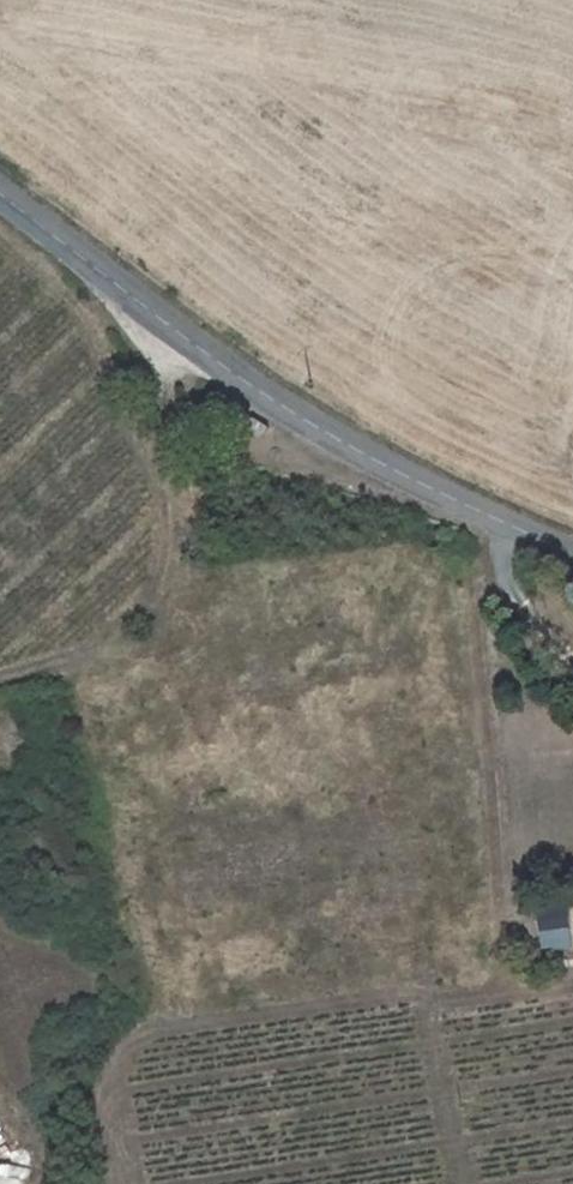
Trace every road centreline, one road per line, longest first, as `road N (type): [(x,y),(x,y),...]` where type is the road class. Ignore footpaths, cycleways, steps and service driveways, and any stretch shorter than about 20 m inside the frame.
road 1 (tertiary): [(572,554),(368,458),(211,359),(0,193)]

